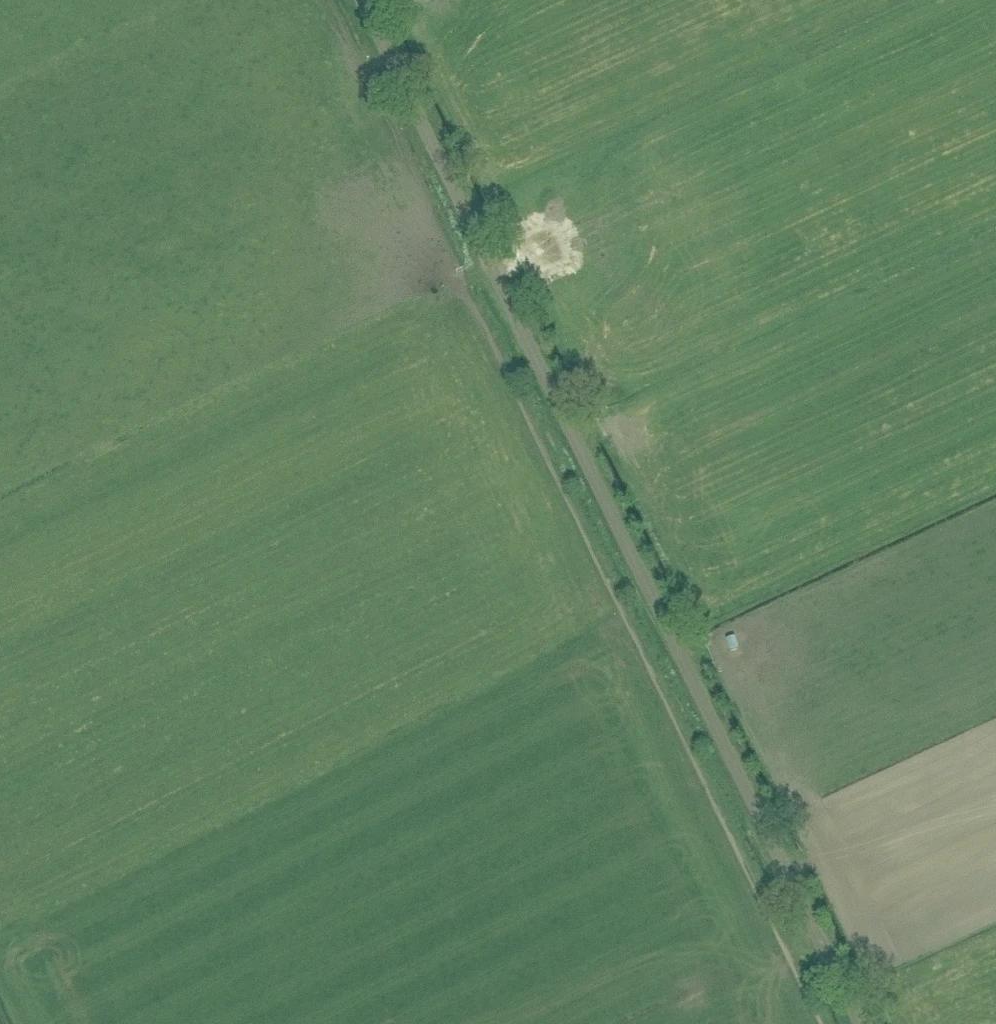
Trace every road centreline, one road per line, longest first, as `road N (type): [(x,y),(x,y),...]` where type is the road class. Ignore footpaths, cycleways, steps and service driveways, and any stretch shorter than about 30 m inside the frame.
road 1 (unclassified): [(859,1023),(359,0)]

